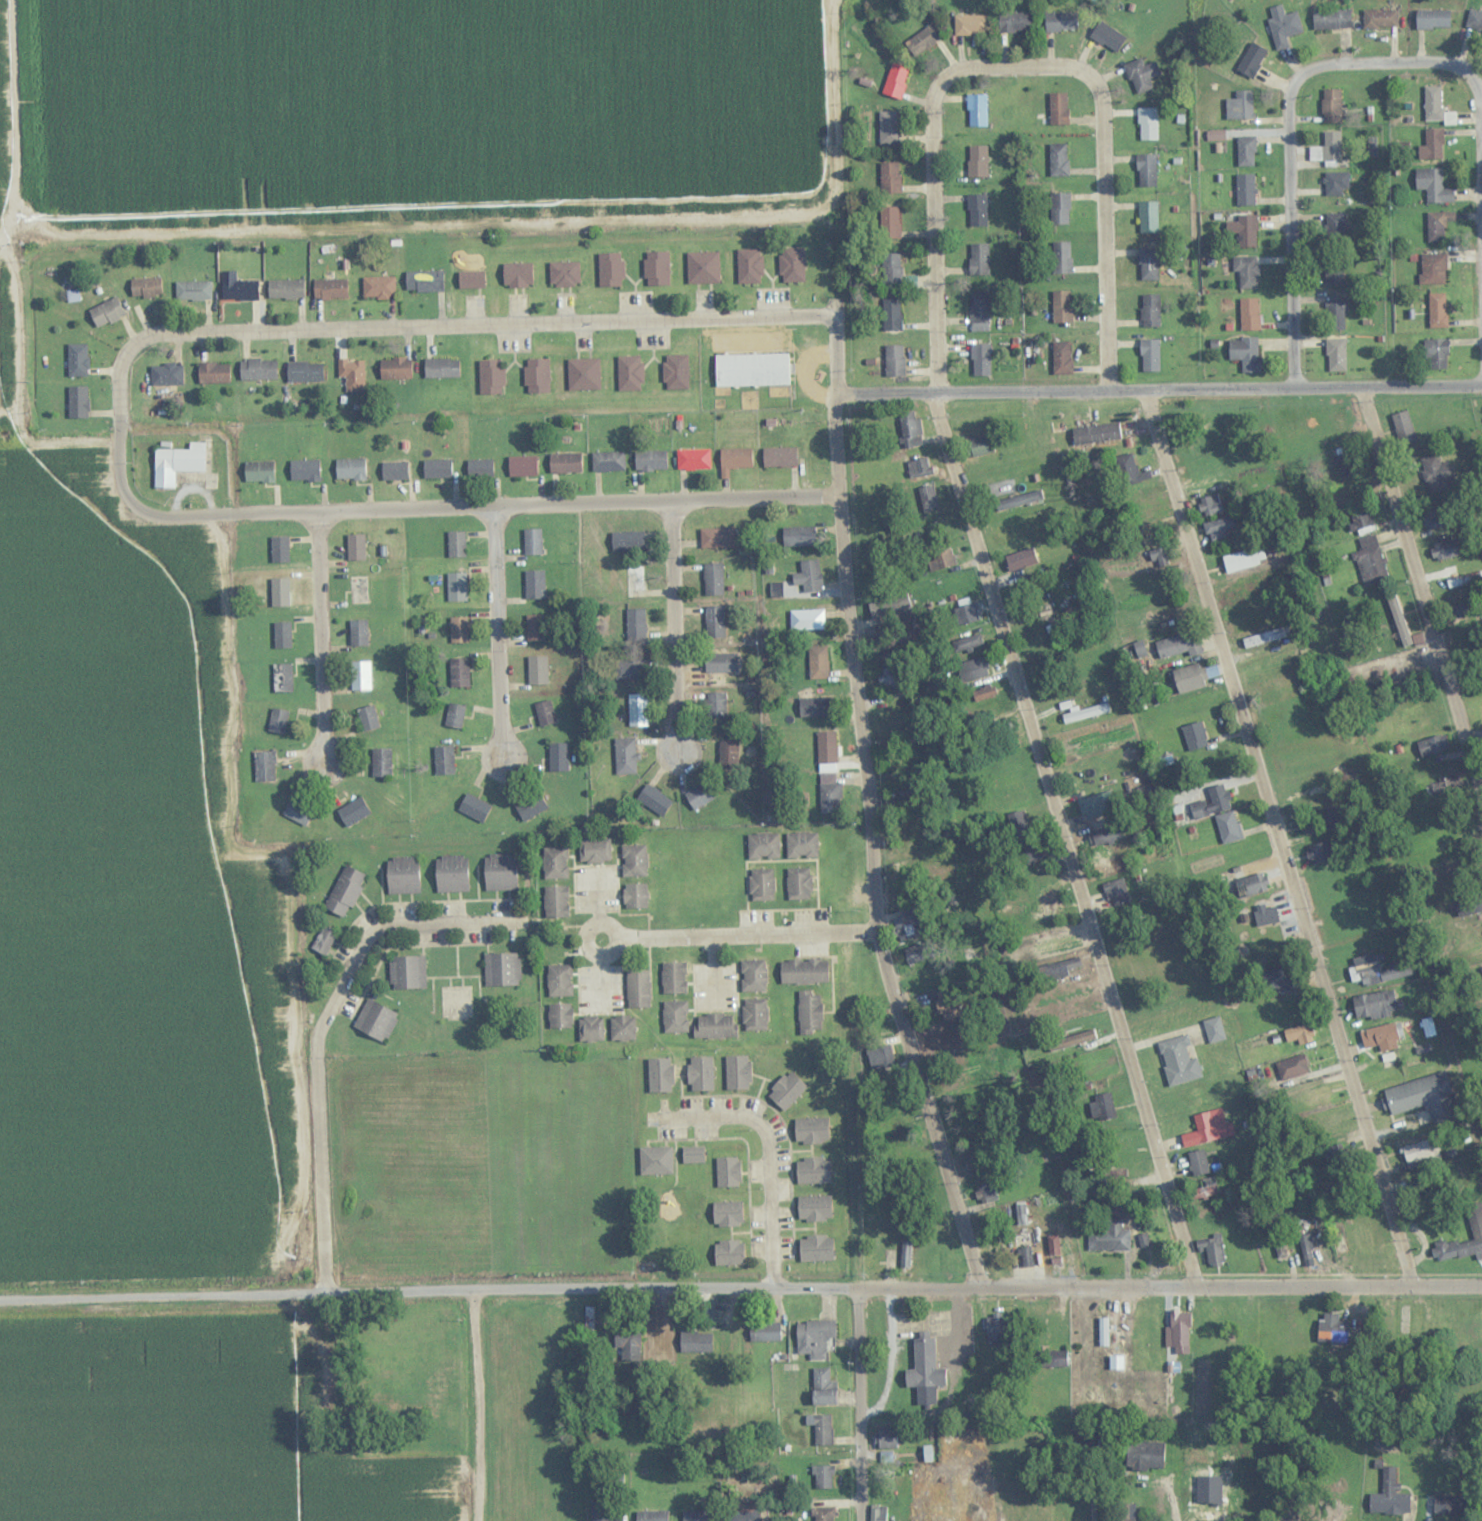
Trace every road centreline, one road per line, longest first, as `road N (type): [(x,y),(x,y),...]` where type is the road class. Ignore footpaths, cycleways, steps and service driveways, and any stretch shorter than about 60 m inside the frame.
road 1 (residential): [(0,1302),(1481,1287)]
road 2 (residential): [(981,1290),(880,933),(852,661),(836,316)]
road 3 (residential): [(1413,1287),(1148,389)]
road 4 (residential): [(1196,1288),(943,443),(940,393)]
road 5 (residential): [(142,509),(121,479),(120,381),(128,349),(153,333),(836,316)]
road 6 (residential): [(843,934),(677,938),(486,925),(376,935),(322,1024),(318,1052),(326,1295)]
road 7 (residential): [(142,509),(171,517),(841,500)]
road 8 (residential): [(837,394),(1481,385)]
road 9 (residential): [(1481,790),(1365,386)]
road 10 (residential): [(940,393),(936,94),(969,68),(1033,67)]
road 11 (residential): [(1383,62),(1326,64),(1300,76),(1292,90),(1295,387)]
road 12 (residential): [(1109,390),(1103,101),(1079,69),(1033,67)]
road 13 (residential): [(843,934),(857,1289)]
road 14 (residential): [(653,1117),(740,1115),(763,1128),(775,1289)]
road 15 (residential): [(505,771),(495,506)]
road 16 (residential): [(678,759),(672,501)]
road 17 (residential): [(327,759),(318,511)]
road 18 (residential): [(863,1520),(857,1289)]
road 19 (residential): [(479,1520),(471,1292)]
road 20 (residential): [(1481,102),(1469,75),(1448,62),(1383,62)]

